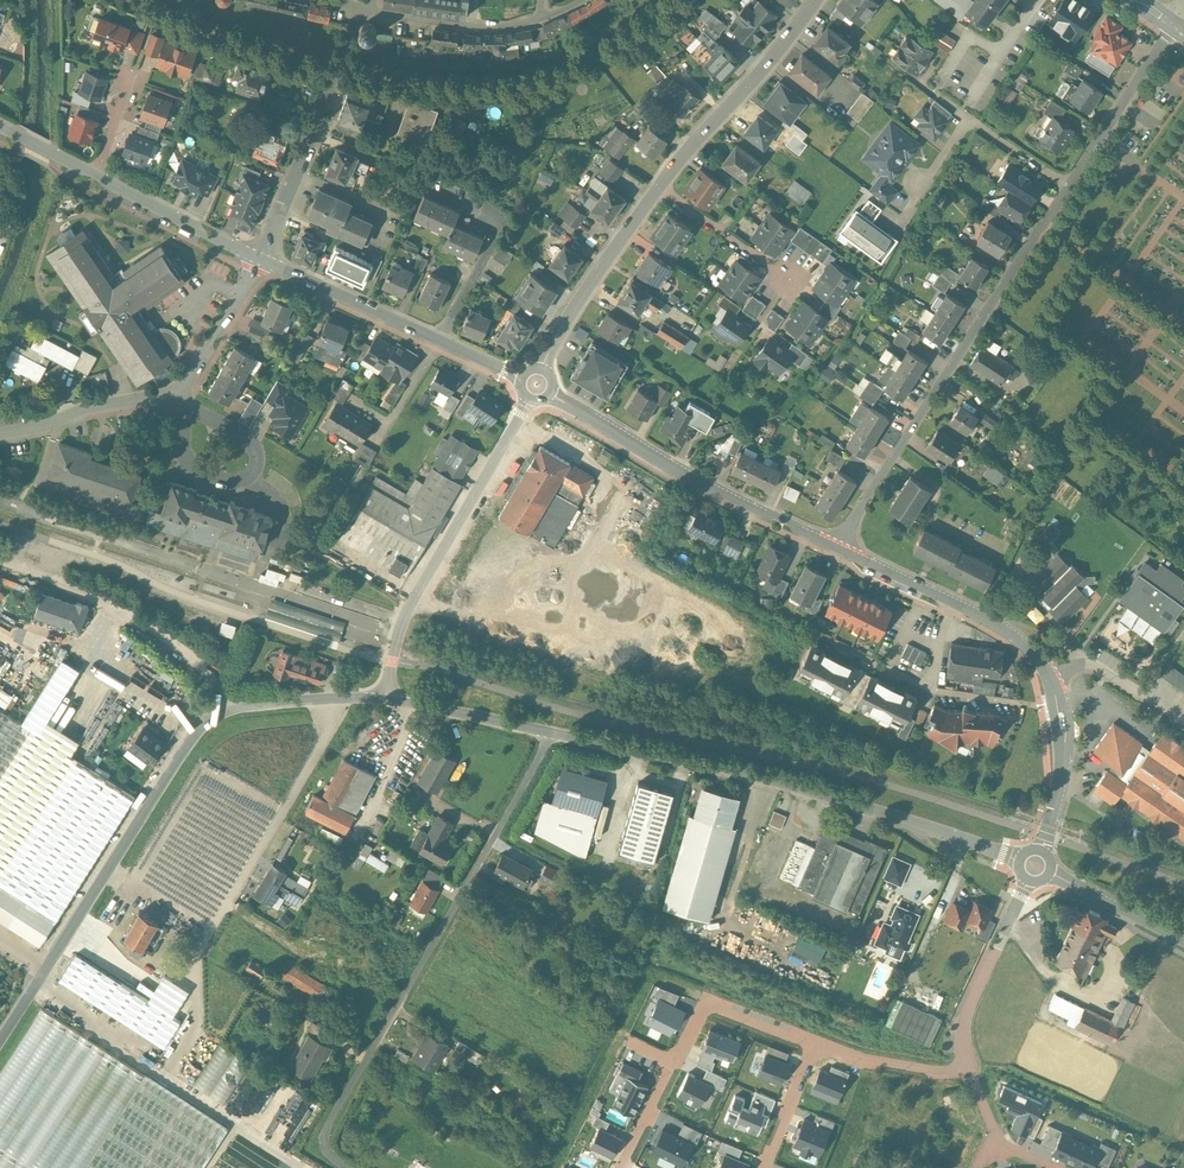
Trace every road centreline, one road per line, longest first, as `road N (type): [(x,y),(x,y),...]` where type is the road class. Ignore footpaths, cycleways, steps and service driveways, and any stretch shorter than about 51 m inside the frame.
road 1 (residential): [(349,1167),(327,1155),(328,1121),(557,731)]
road 2 (residential): [(1041,863),(796,784),(557,731)]
road 3 (residential): [(1067,183),(836,547)]
road 4 (residential): [(262,260),(182,388),(0,432)]
road 5 (residential): [(382,699),(228,707),(204,727),(122,848)]
road 6 (residential): [(416,593),(588,659),(633,575)]
road 7 (residential): [(655,188),(784,46),(815,0)]
road 8 (residential): [(416,593),(534,386)]
road 9 (residential): [(534,386),(544,349),(655,188)]
road 10 (unclassified): [(122,848),(0,1042)]
road 11 (residential): [(967,1066),(966,1010),(1041,863)]
road 12 (residential): [(338,71),(262,260)]
road 13 (residential): [(440,338),(262,260)]
road 14 (residential): [(1041,863),(1067,754),(1053,674)]
road 15 (residential): [(1172,23),(1067,183)]
road 16 (residential): [(813,1047),(707,1004),(674,1070)]
road 17 (residential): [(100,172),(262,260)]
road 18 (residential): [(793,653),(633,575)]
road 19 (residential): [(557,731),(382,699)]
road 20 (residential): [(689,471),(534,386)]
road 21 (residential): [(540,17),(467,23),(368,7)]
road 22 (residential): [(655,188),(791,283)]
road 23 (residential): [(836,547),(689,471)]
road 24 (residential): [(1183,939),(1041,863)]
road 25 (residential): [(967,1066),(940,1074),(813,1047)]
road 26 (residential): [(440,338),(494,239),(492,217)]
road 27 (residential): [(813,1047),(764,1167)]
road 28 (residential): [(1053,674),(1035,647),(951,601)]
road 29 (residential): [(951,601),(836,547)]

